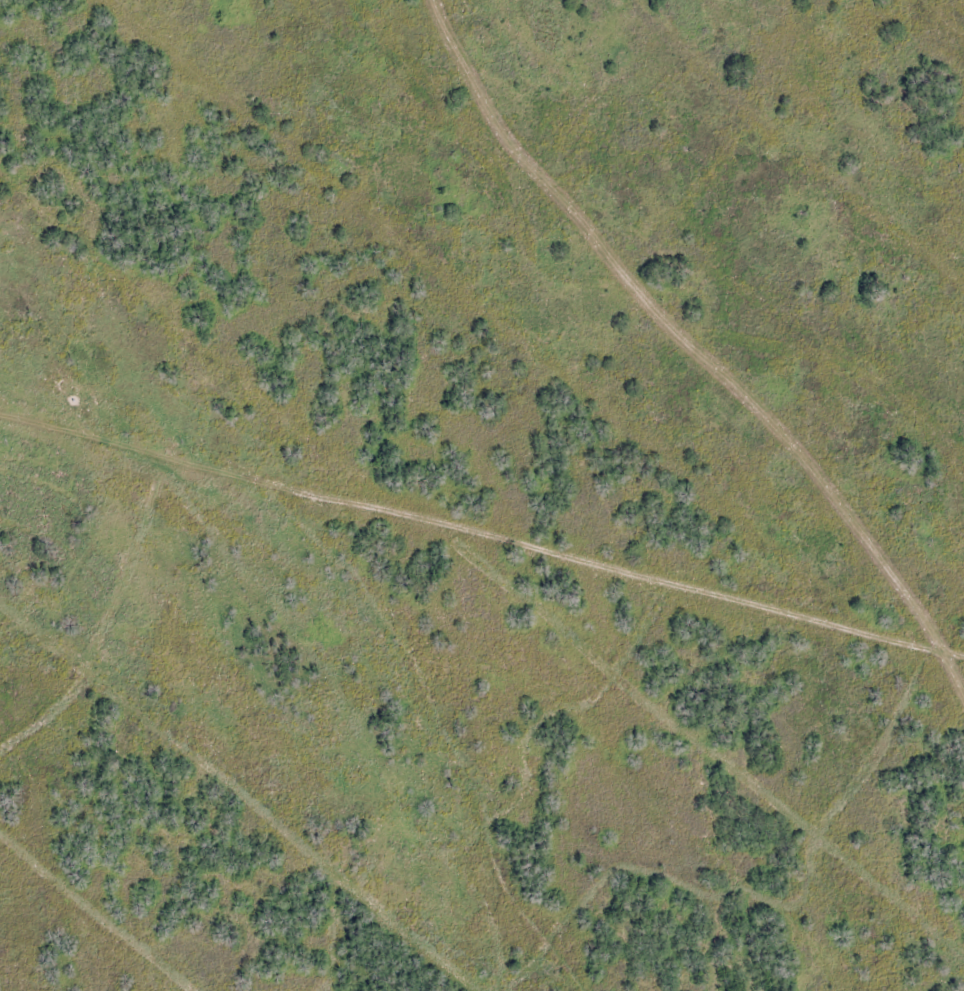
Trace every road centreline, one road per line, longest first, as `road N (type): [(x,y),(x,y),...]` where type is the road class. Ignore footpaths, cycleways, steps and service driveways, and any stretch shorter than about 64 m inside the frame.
road 1 (residential): [(963,221),(656,46),(590,0)]

